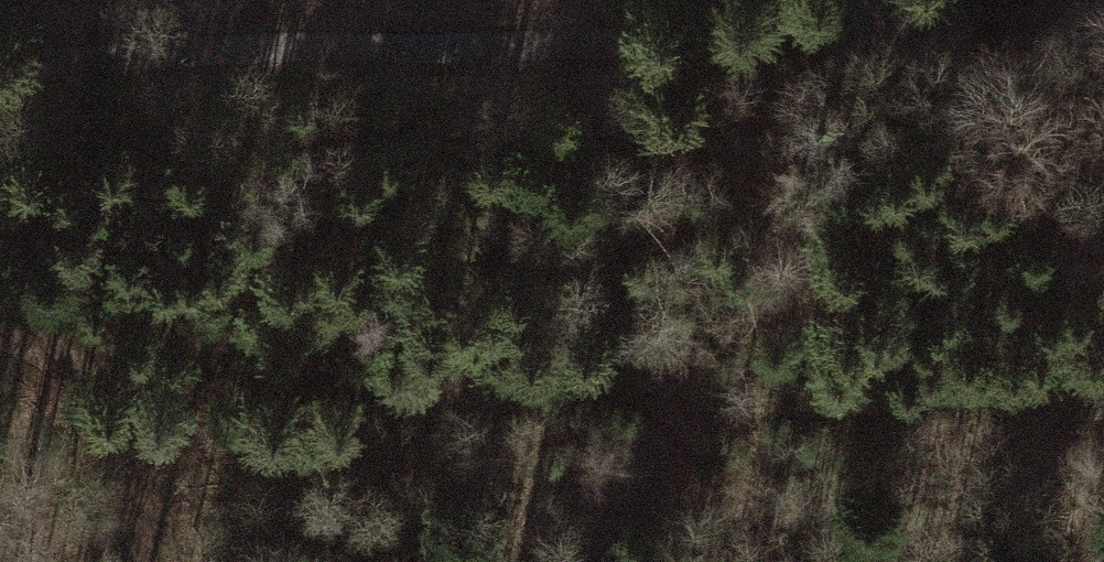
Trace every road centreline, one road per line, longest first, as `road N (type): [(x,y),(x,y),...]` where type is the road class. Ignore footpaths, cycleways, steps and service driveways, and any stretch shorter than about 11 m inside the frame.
road 1 (track): [(15,347),(775,402),(1103,359)]
road 2 (track): [(0,73),(195,57),(655,46),(965,0)]
road 3 (track): [(0,344),(15,347),(123,445),(137,561)]

